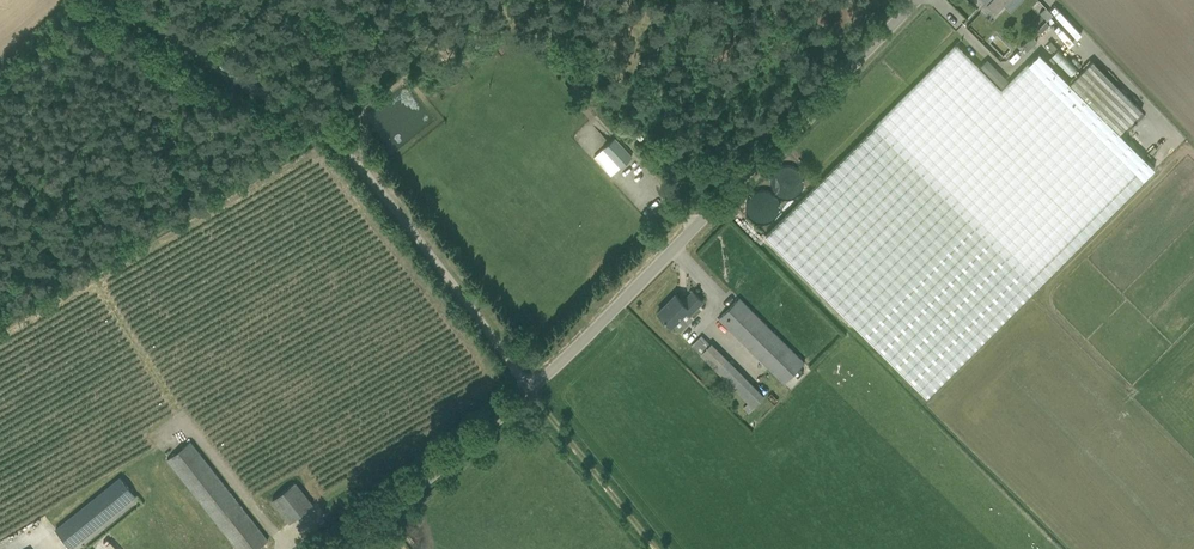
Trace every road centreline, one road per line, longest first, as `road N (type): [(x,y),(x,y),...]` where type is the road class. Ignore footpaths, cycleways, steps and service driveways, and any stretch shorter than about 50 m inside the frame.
road 1 (unclassified): [(344,548),(533,391),(917,0)]
road 2 (track): [(214,63),(349,155),(656,548)]

